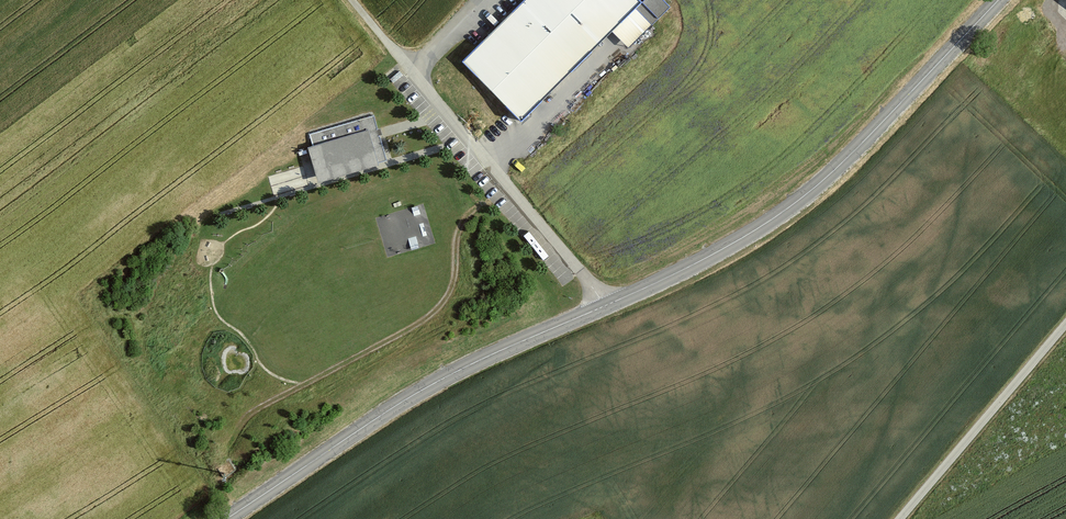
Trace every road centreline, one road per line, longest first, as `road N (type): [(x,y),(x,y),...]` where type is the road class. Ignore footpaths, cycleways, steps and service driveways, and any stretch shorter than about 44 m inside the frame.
road 1 (secondary): [(227,518),(396,406),(750,233),(807,194),(996,0)]
road 2 (track): [(508,188),(458,228),(451,286),(434,309),(245,416),(225,455)]
road 3 (track): [(1065,323),(899,518)]

